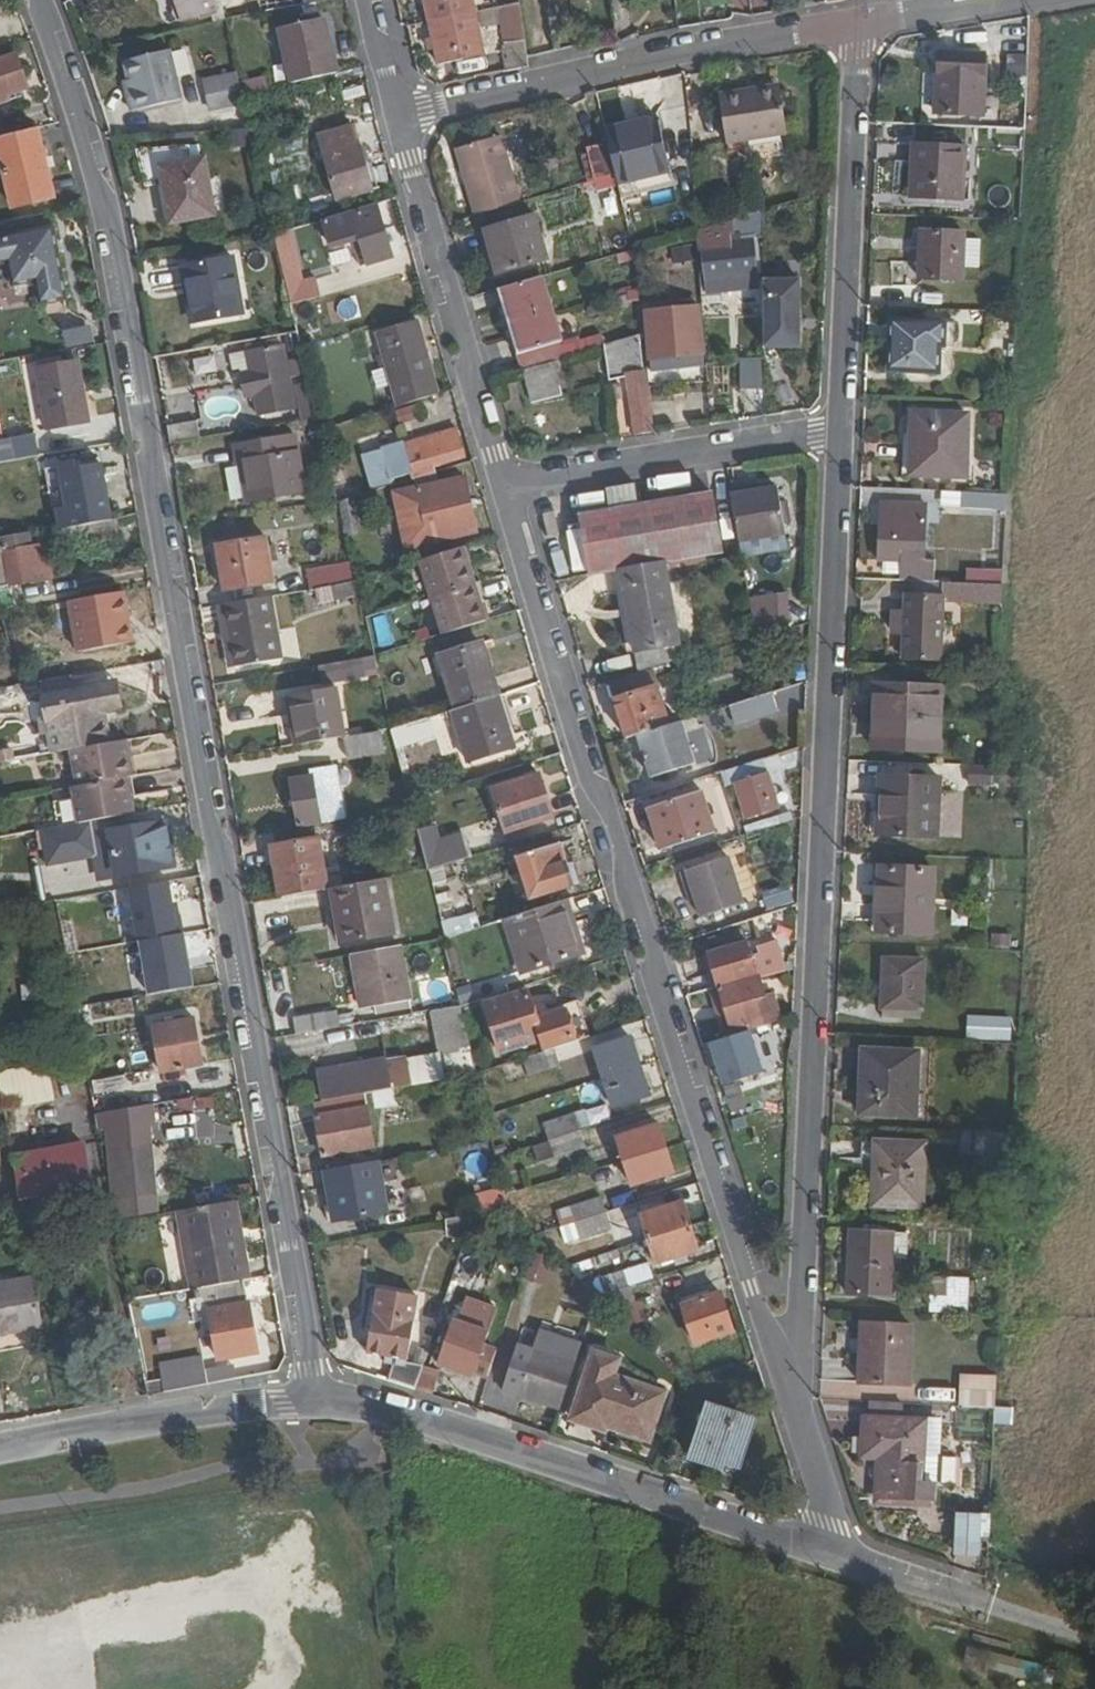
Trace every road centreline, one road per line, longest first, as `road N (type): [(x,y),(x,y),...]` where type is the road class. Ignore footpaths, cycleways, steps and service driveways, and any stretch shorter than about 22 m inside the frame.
road 1 (residential): [(312,1399),(236,883),(212,825),(153,497),(154,439),(119,230),(97,186),(44,0)]
road 2 (residential): [(844,429),(799,1322),(773,1348)]
road 3 (residential): [(773,1348),(652,980),(654,950),(607,802),(584,774),(506,489)]
road 4 (residential): [(312,1399),(372,1408),(818,1549)]
road 5 (residential): [(400,120),(618,68),(858,24)]
road 6 (residential): [(858,24),(844,429)]
road 7 (residential): [(506,489),(400,120)]
road 8 (residential): [(506,489),(844,429)]
road 9 (residential): [(0,1451),(206,1416),(219,1407),(312,1399)]
road 10 (residential): [(818,1549),(1094,1631)]
road 11 (residential): [(818,1549),(829,1508),(773,1348)]
road 12 (residential): [(858,24),(1012,0)]
road 13 (residential): [(400,120),(364,0)]

